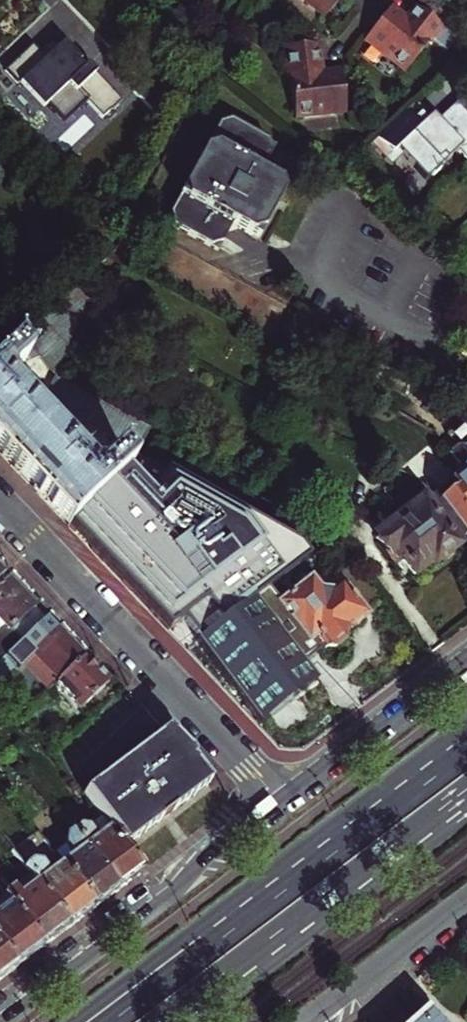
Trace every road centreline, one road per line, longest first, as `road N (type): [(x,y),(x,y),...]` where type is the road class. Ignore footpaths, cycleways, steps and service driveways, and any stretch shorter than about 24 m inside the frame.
road 1 (residential): [(0,504),(278,799)]
road 2 (tertiary): [(278,799),(168,897),(2,1021)]
road 3 (primary): [(334,853),(217,918),(73,1021)]
road 4 (primary): [(334,853),(110,1021)]
road 5 (tertiary): [(466,656),(278,799)]
road 6 (tertiary): [(303,1021),(466,898)]
road 7 (primary): [(160,1021),(314,905)]
road 8 (primary): [(314,905),(466,788)]
road 9 (primary): [(314,905),(466,807)]
road 10 (primary): [(466,752),(334,853)]

